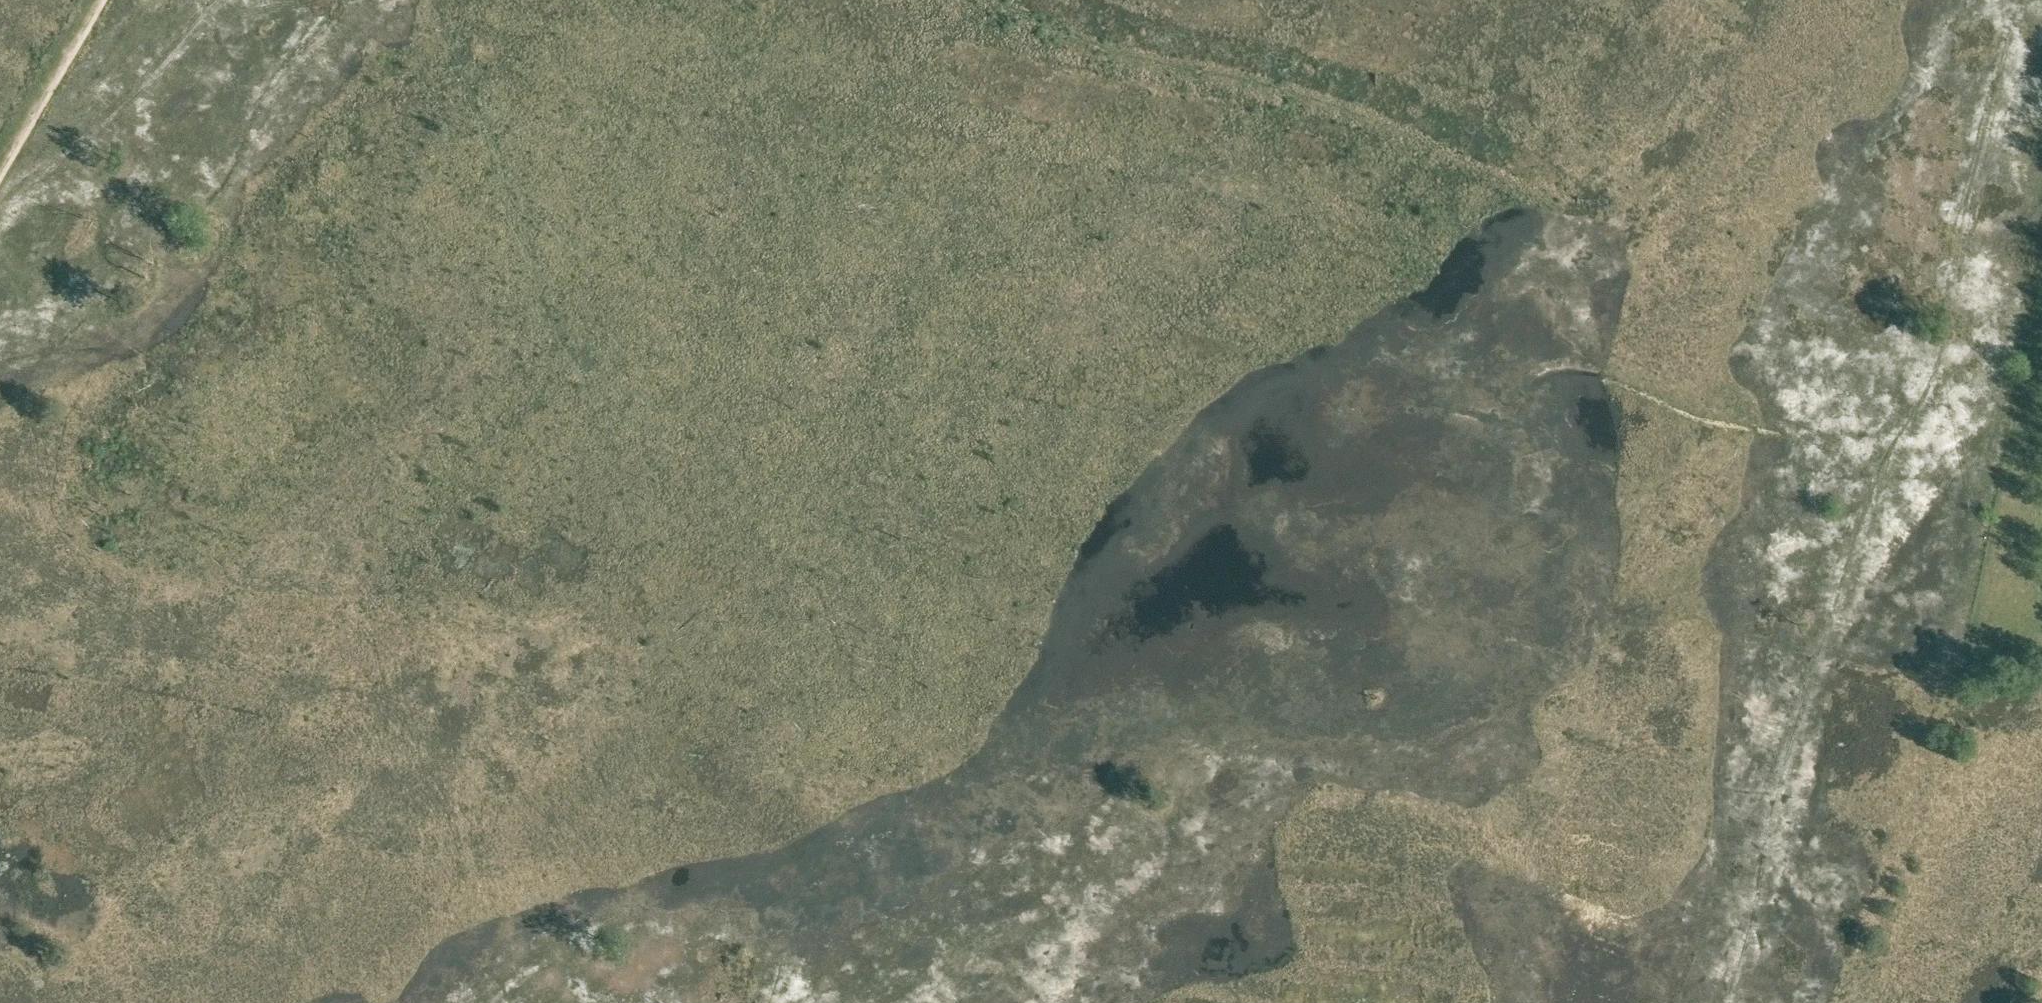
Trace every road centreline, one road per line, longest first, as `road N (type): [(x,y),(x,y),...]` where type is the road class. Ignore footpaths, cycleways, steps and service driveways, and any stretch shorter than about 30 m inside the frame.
road 1 (track): [(93,0),(0,156)]

